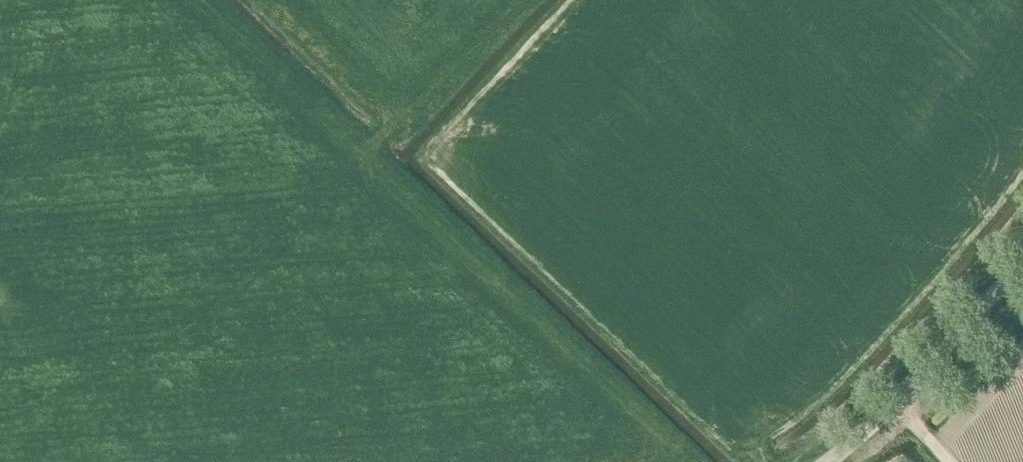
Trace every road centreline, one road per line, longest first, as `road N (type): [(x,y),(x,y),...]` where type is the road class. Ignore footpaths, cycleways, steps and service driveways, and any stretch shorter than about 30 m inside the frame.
road 1 (unclassified): [(826,461),(896,405),(1022,260)]

